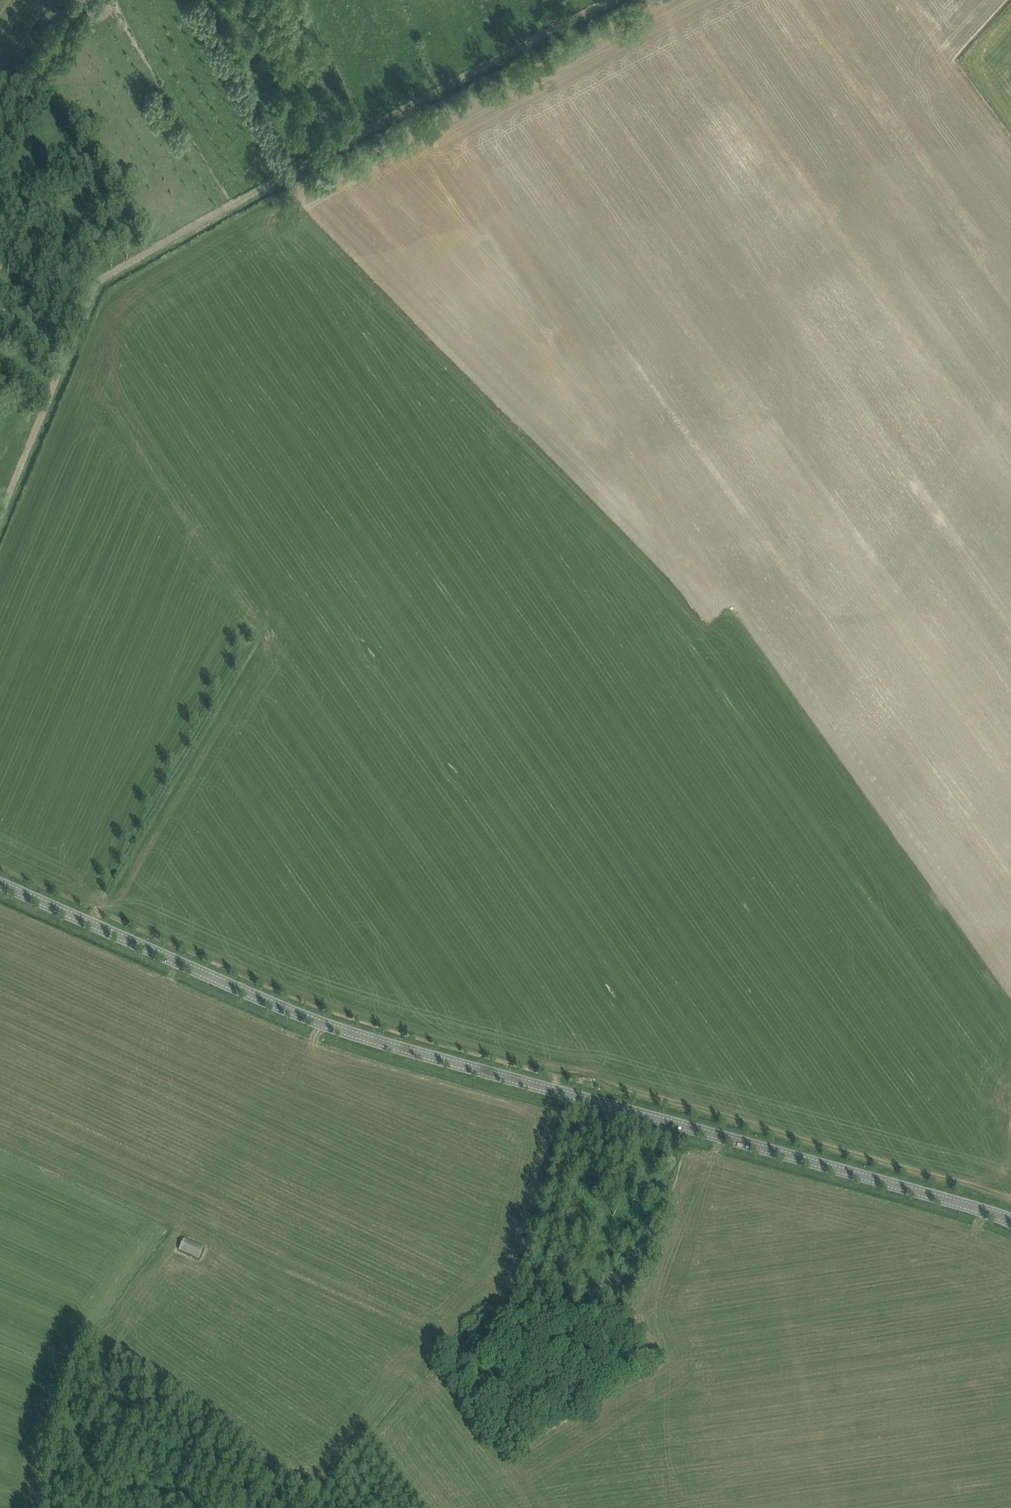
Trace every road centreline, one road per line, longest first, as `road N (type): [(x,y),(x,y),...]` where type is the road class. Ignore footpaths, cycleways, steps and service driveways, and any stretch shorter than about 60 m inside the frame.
road 1 (tertiary): [(1010,1220),(313,1021),(0,883)]
road 2 (track): [(78,0),(0,111)]

